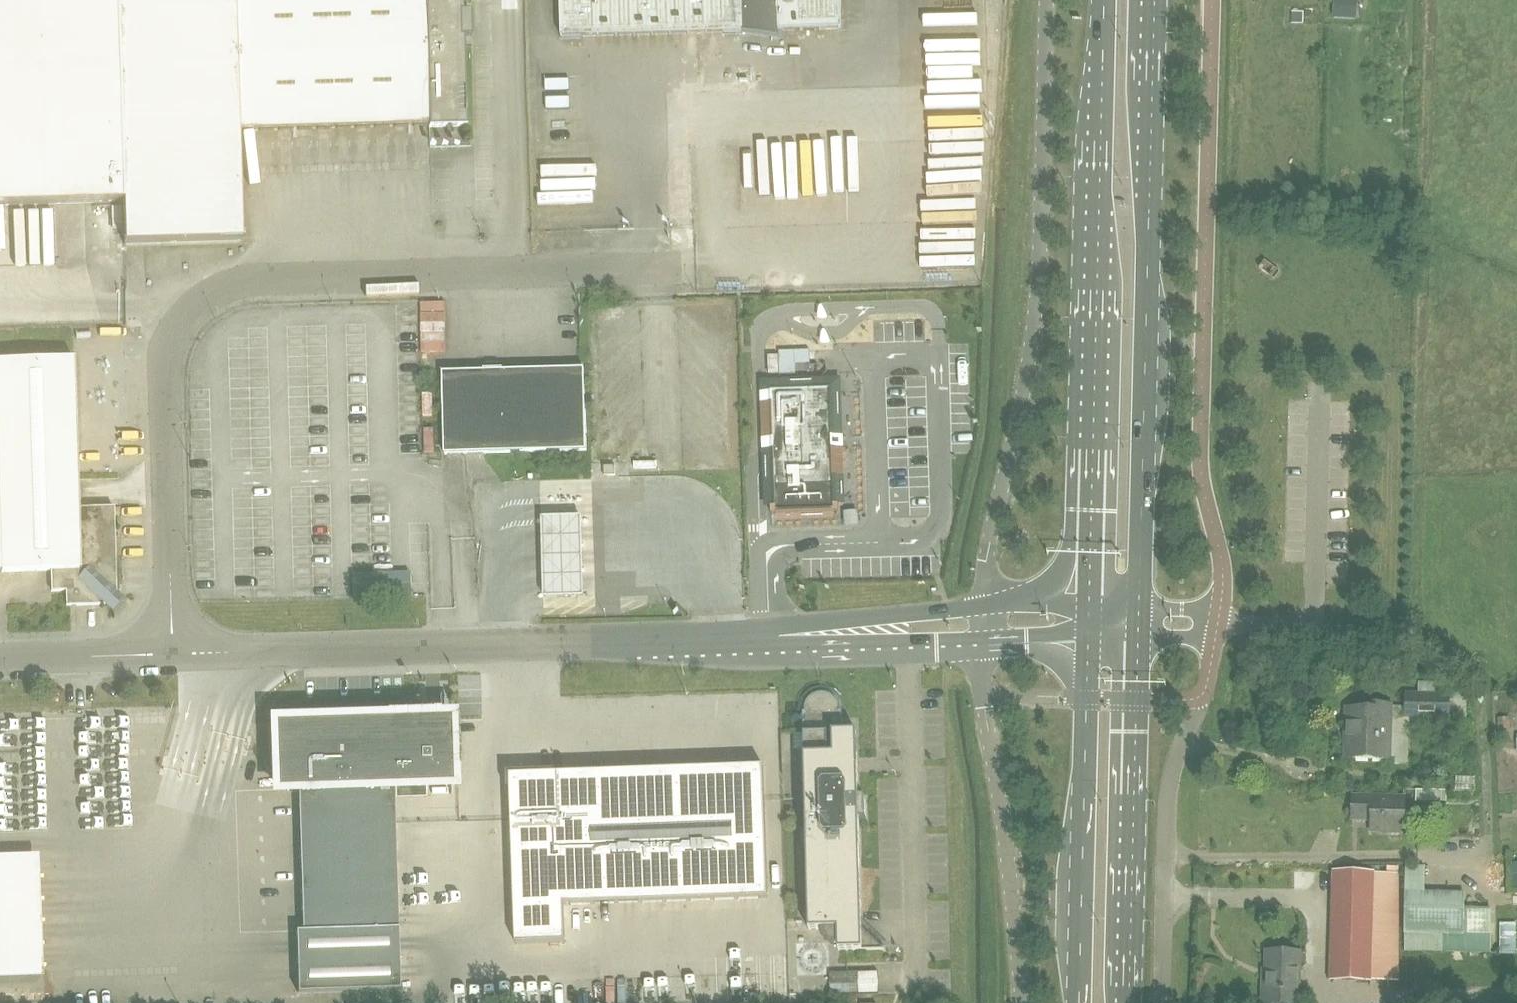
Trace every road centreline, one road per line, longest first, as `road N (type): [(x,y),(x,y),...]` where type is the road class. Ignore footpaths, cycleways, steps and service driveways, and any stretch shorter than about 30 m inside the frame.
road 1 (unclassified): [(520,270),(272,281),(214,292),(180,323),(168,370),(172,658)]
road 2 (unclassified): [(1222,610),(1224,562),(1200,467),(1212,0)]
road 3 (unclassified): [(1048,0),(1042,259),(984,606)]
road 4 (primary): [(1140,607),(1155,0)]
road 5 (primary): [(1104,0),(1090,605)]
road 6 (unclassified): [(172,658),(770,636)]
road 7 (unclassified): [(1160,1002),(1170,784),(1218,637)]
road 8 (primary): [(1130,1002),(1139,638)]
road 9 (primary): [(1089,640),(1085,1002)]
road 10 (unclassified): [(1023,1002),(982,645)]
road 11 (unclassified): [(520,270),(513,0)]
road 12 (unclassified): [(984,606),(817,622),(770,636)]
road 13 (unclassified): [(770,636),(819,651),(982,645)]
road 14 (unclassified): [(0,663),(172,658)]
road 15 (unclassified): [(681,264),(520,270)]

